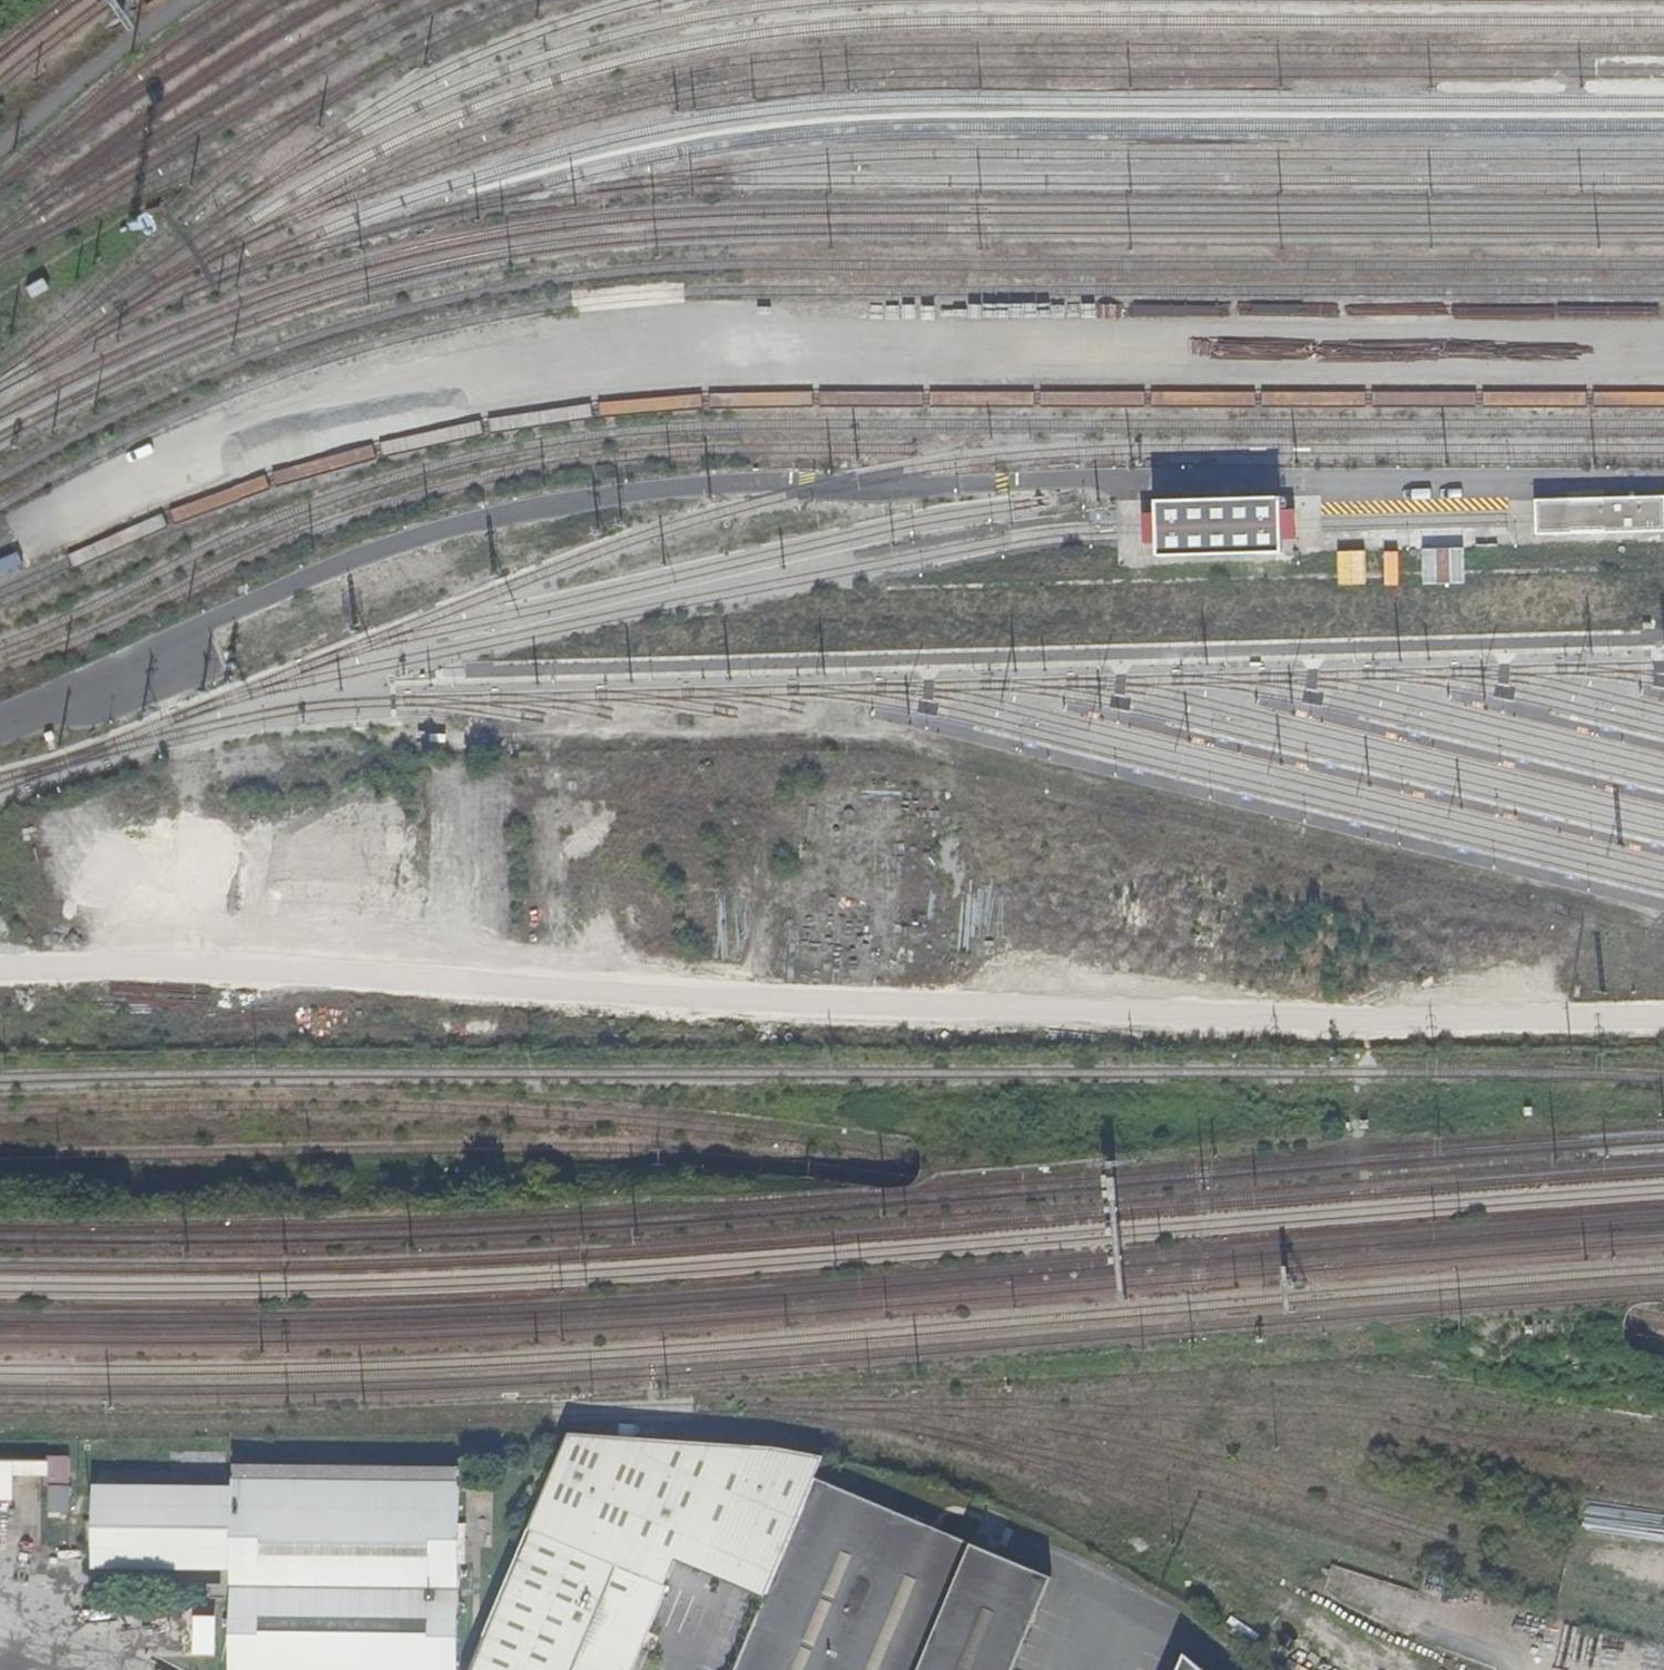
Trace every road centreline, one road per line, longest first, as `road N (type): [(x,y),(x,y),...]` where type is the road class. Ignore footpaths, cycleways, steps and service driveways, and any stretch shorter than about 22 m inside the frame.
road 1 (track): [(0,969),(204,964),(1663,991)]

